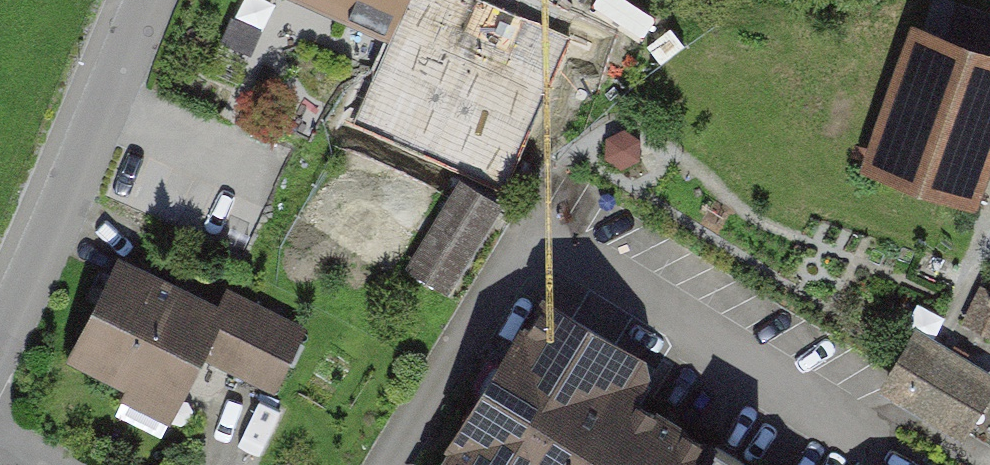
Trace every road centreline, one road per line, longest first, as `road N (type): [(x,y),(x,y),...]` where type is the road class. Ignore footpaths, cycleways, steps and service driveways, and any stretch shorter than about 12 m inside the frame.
road 1 (residential): [(0,327),(148,0)]

